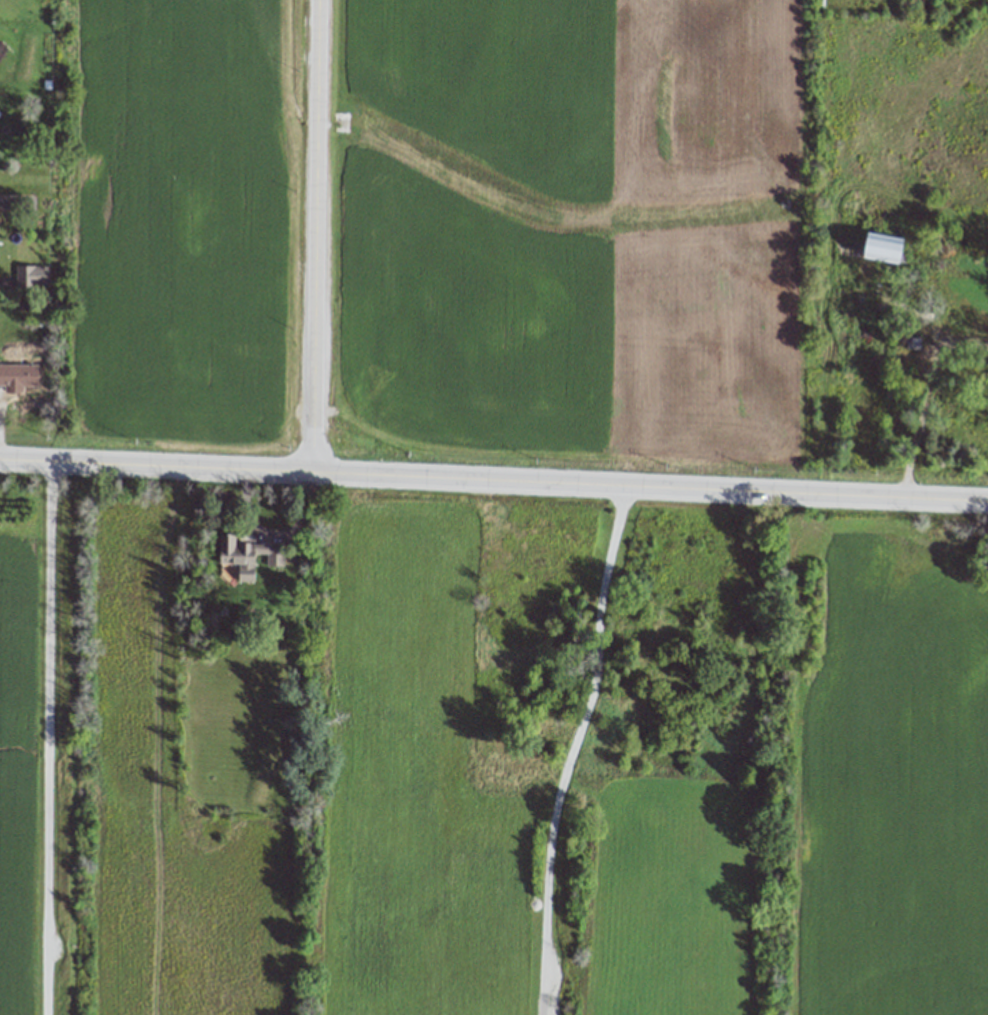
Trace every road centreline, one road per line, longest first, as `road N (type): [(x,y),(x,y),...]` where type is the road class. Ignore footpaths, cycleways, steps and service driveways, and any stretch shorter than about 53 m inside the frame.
road 1 (secondary): [(0,468),(987,509)]
road 2 (residential): [(632,494),(603,563),(585,708),(555,799),(540,901),(541,1014)]
road 3 (residential): [(310,481),(318,0)]

